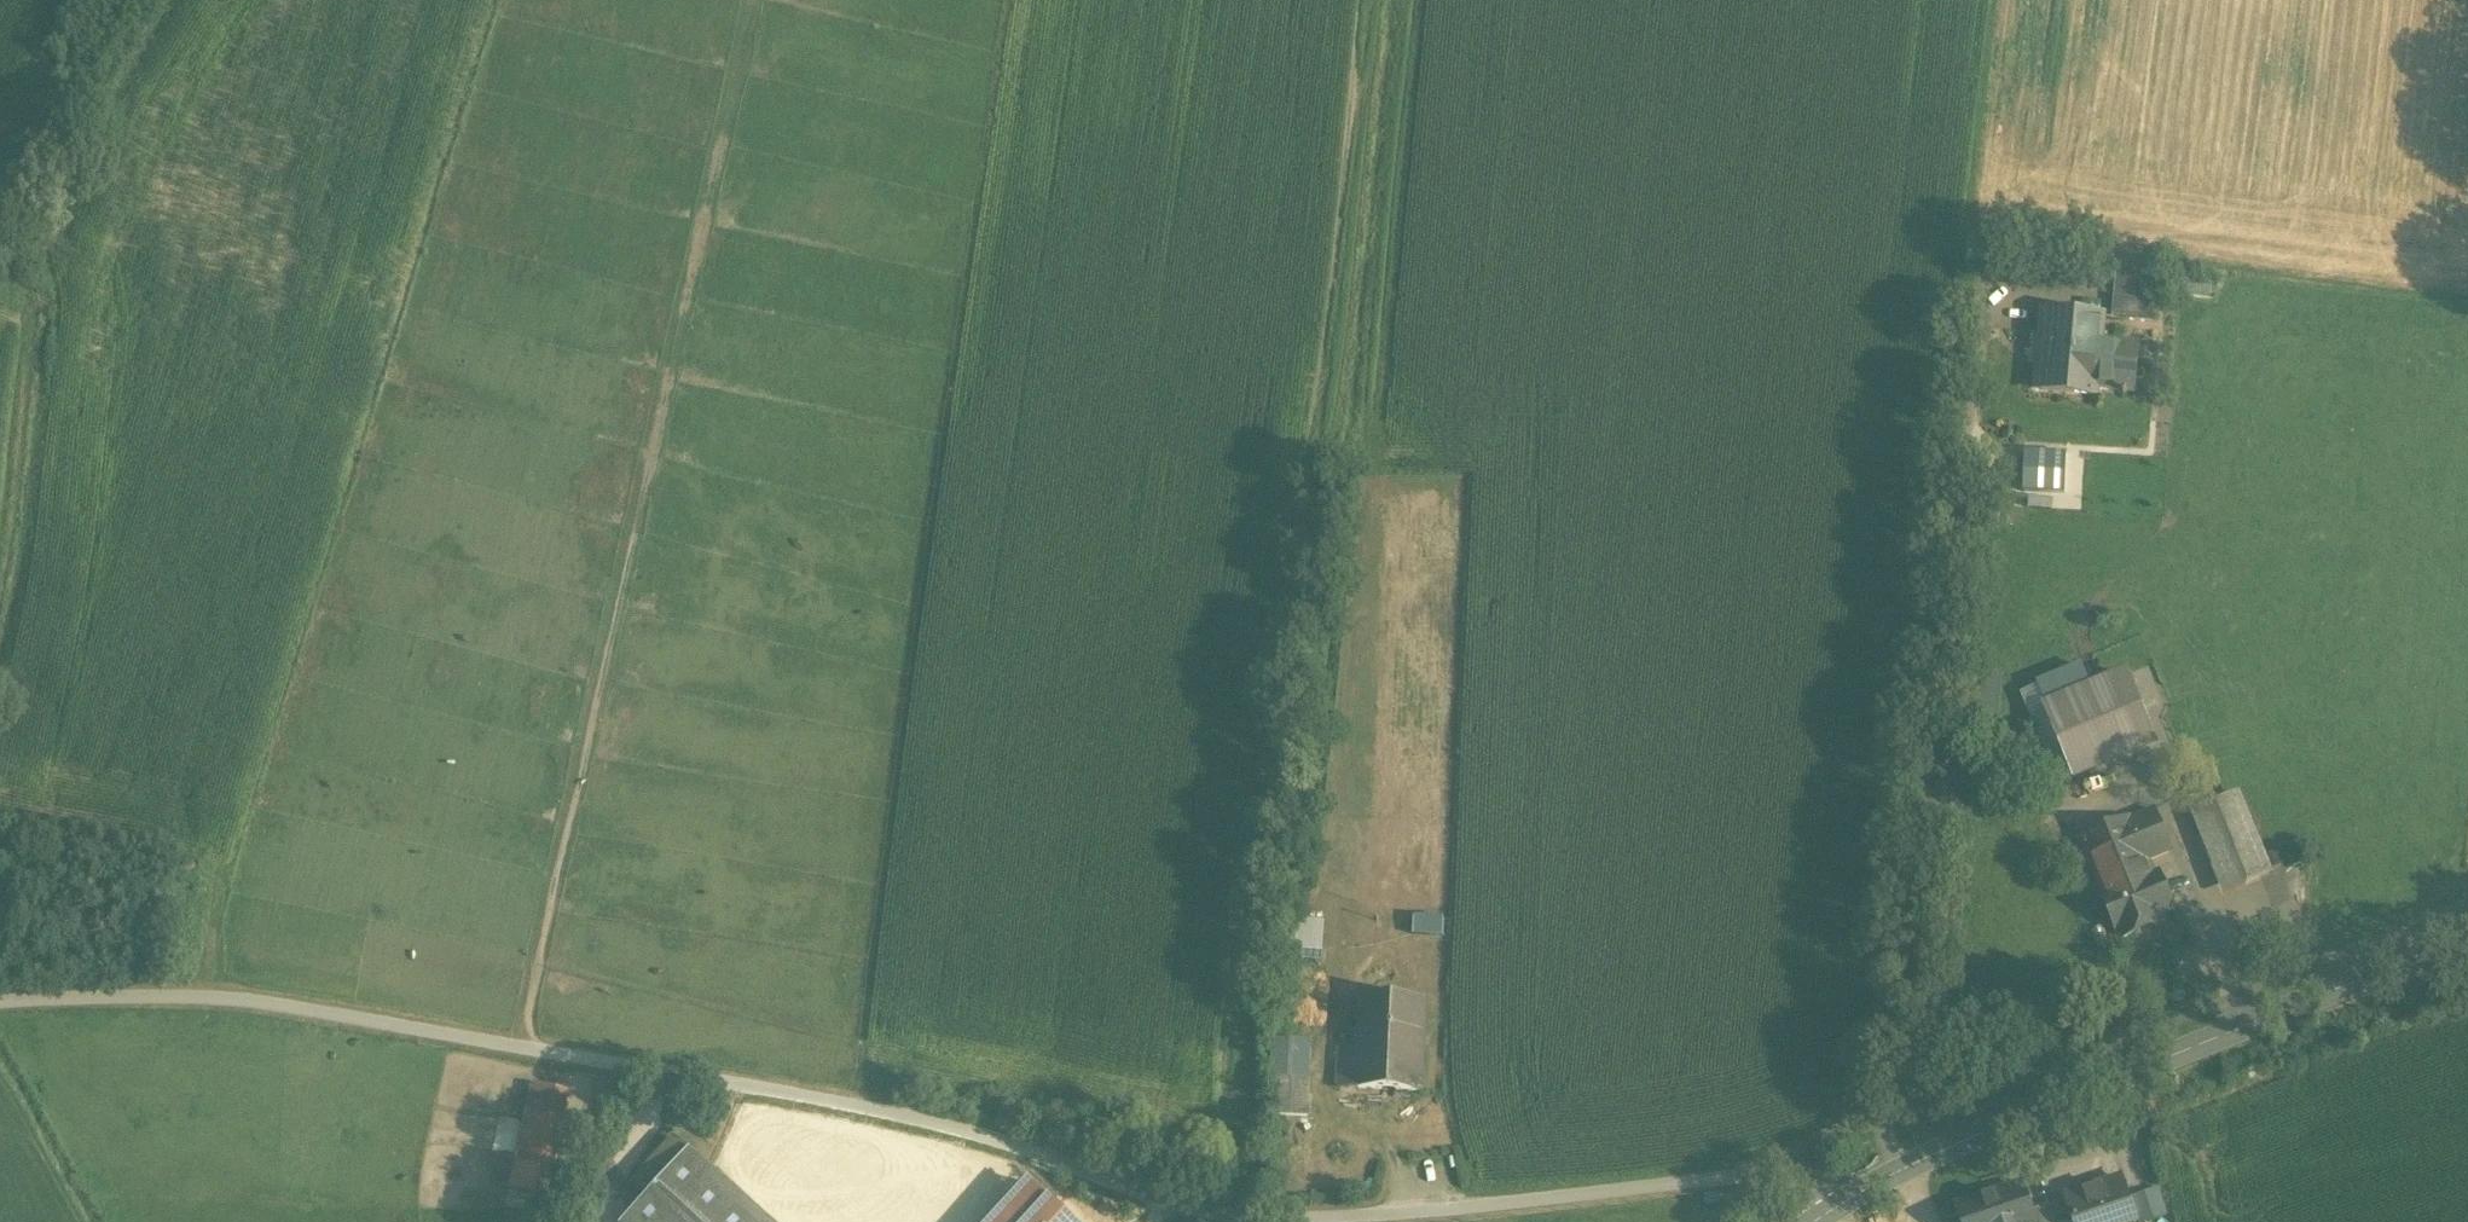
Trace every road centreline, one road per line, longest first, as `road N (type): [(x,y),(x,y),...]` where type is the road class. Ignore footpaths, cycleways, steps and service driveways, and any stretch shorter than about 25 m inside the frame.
road 1 (unclassified): [(0,1002),(210,998),(344,1016),(880,1110),(968,1130),(1192,1206),(1261,1216),(1451,1209),(1765,1174),(1798,1183),(1832,1211)]
road 2 (track): [(531,1050),(531,991),(728,106)]
road 3 (tertiary): [(2467,937),(1952,1146),(1832,1211)]
road 4 (track): [(210,998),(225,872)]

